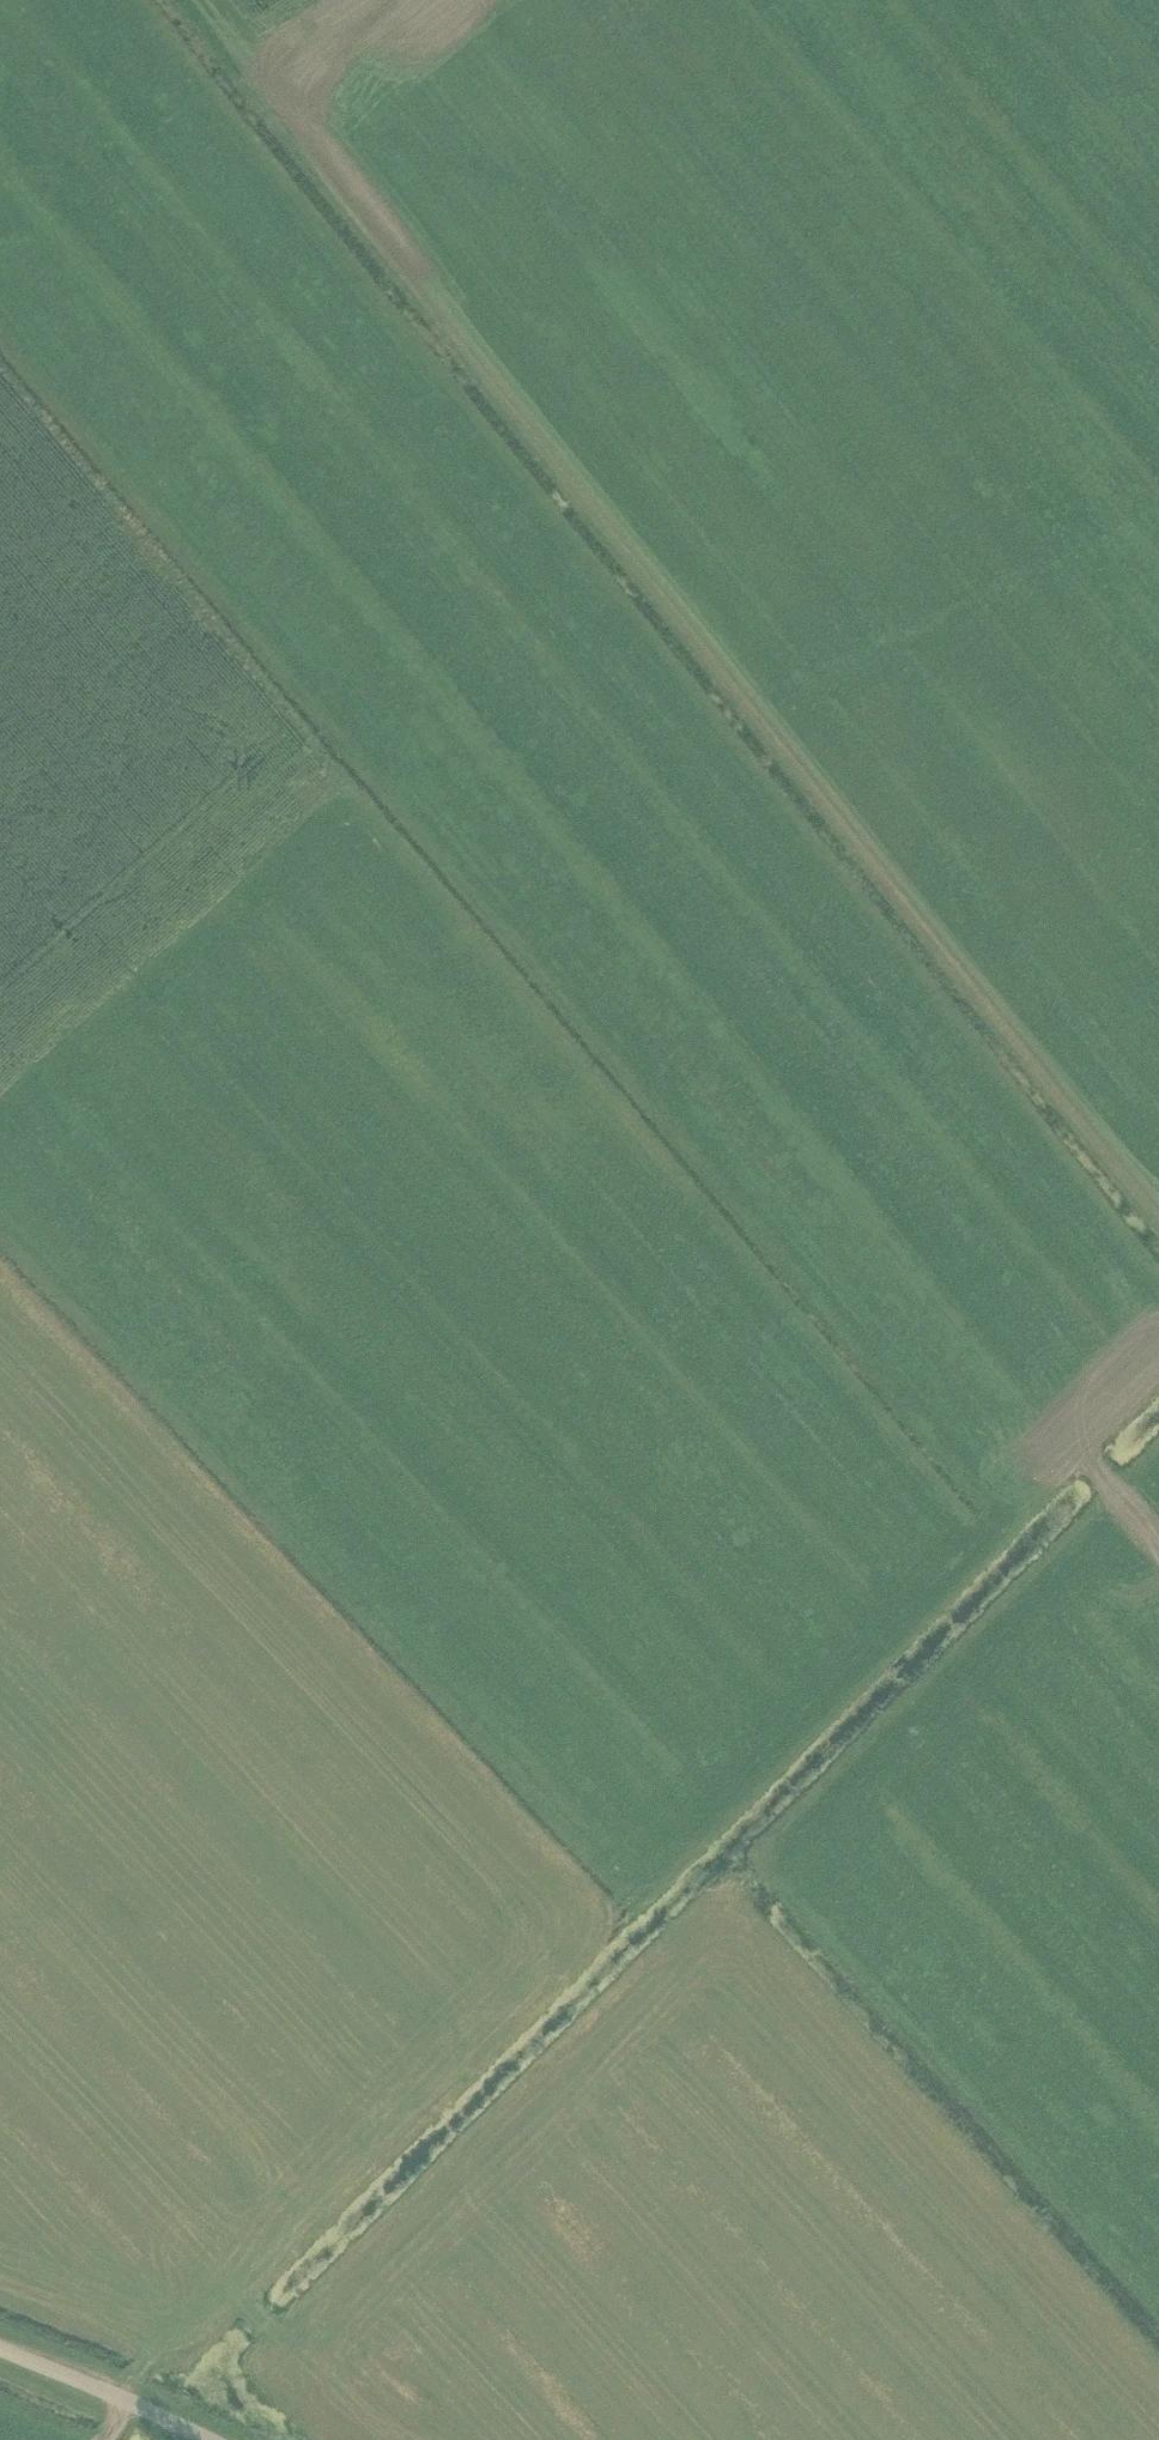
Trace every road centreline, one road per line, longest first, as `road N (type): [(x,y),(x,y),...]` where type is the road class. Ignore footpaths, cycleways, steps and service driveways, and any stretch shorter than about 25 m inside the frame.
road 1 (unclassified): [(200,2439),(0,2350)]

